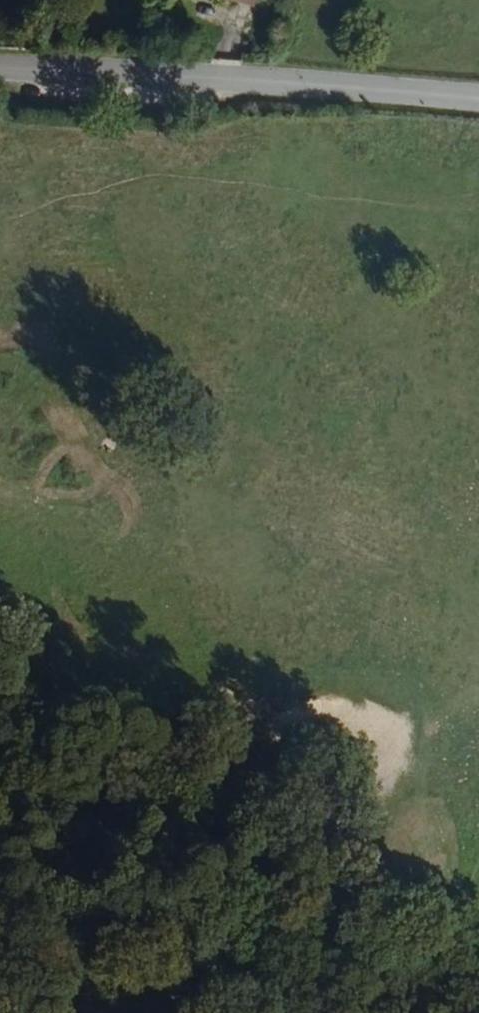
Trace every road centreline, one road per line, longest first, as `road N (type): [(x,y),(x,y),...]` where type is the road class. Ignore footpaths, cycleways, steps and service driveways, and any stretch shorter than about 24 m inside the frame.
road 1 (secondary): [(478,99),(0,67)]

